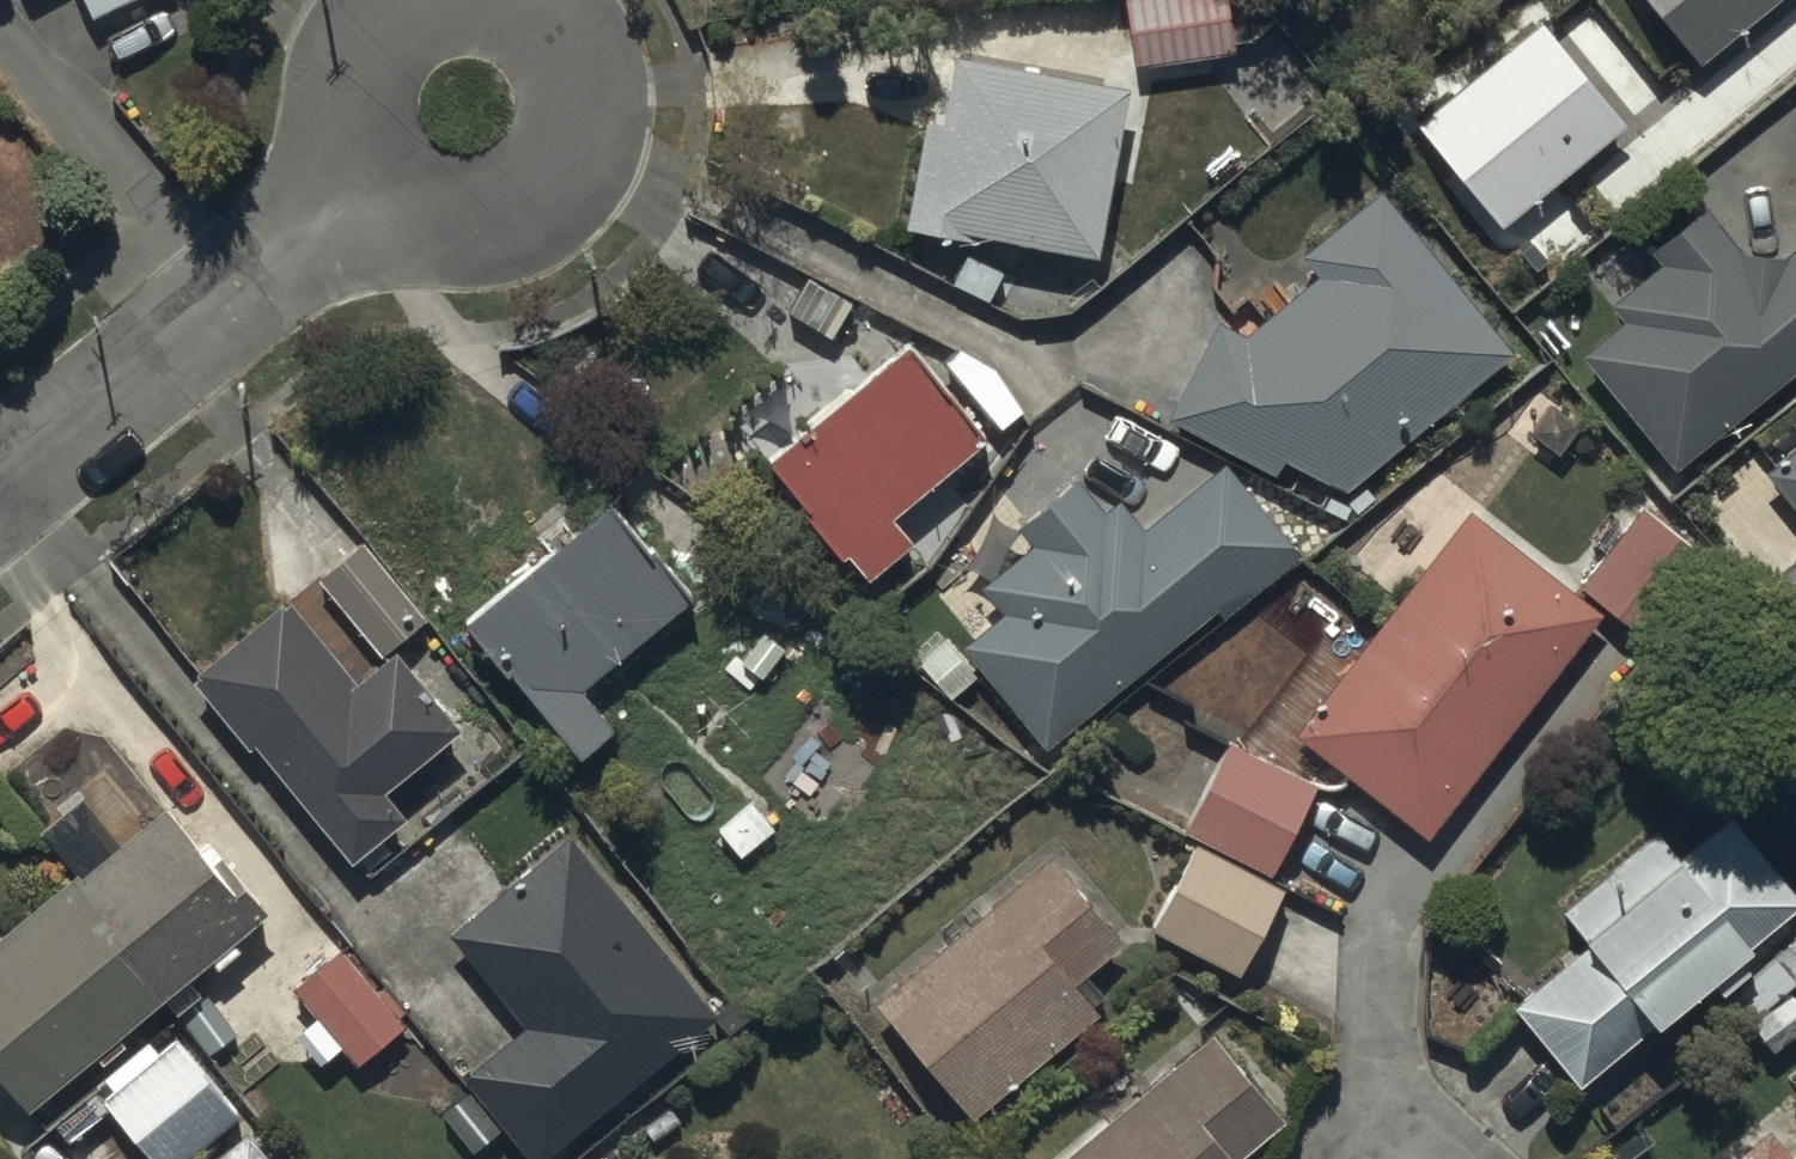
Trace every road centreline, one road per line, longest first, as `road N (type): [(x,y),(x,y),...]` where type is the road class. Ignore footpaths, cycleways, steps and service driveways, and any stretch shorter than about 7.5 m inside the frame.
road 1 (residential): [(0,26),(220,309)]
road 2 (residential): [(220,309),(470,107)]
road 3 (residential): [(0,489),(220,309)]

